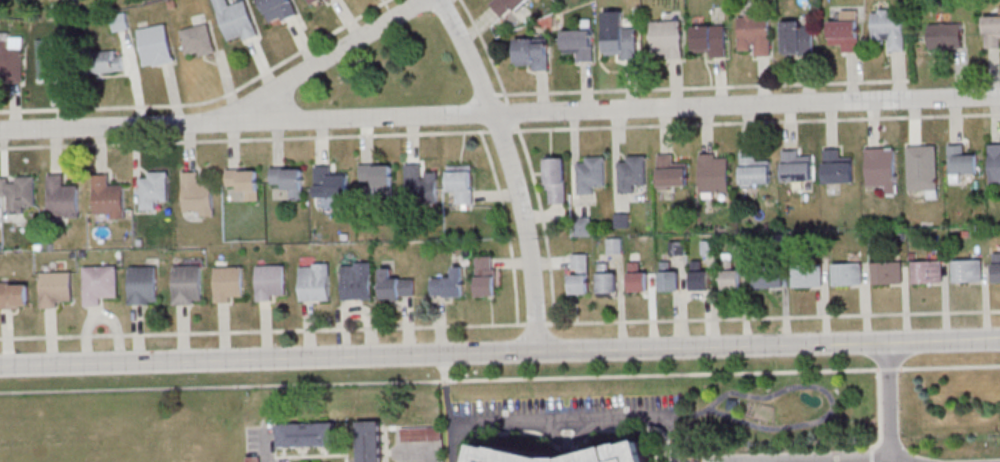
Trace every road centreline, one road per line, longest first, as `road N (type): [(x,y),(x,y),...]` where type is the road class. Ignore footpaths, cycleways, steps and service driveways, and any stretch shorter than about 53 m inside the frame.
road 1 (residential): [(999,96),(0,131)]
road 2 (tertiary): [(0,367),(999,340)]
road 3 (residential): [(536,352),(529,249),(507,155),(437,0)]
road 4 (residential): [(423,0),(274,91),(261,122)]

